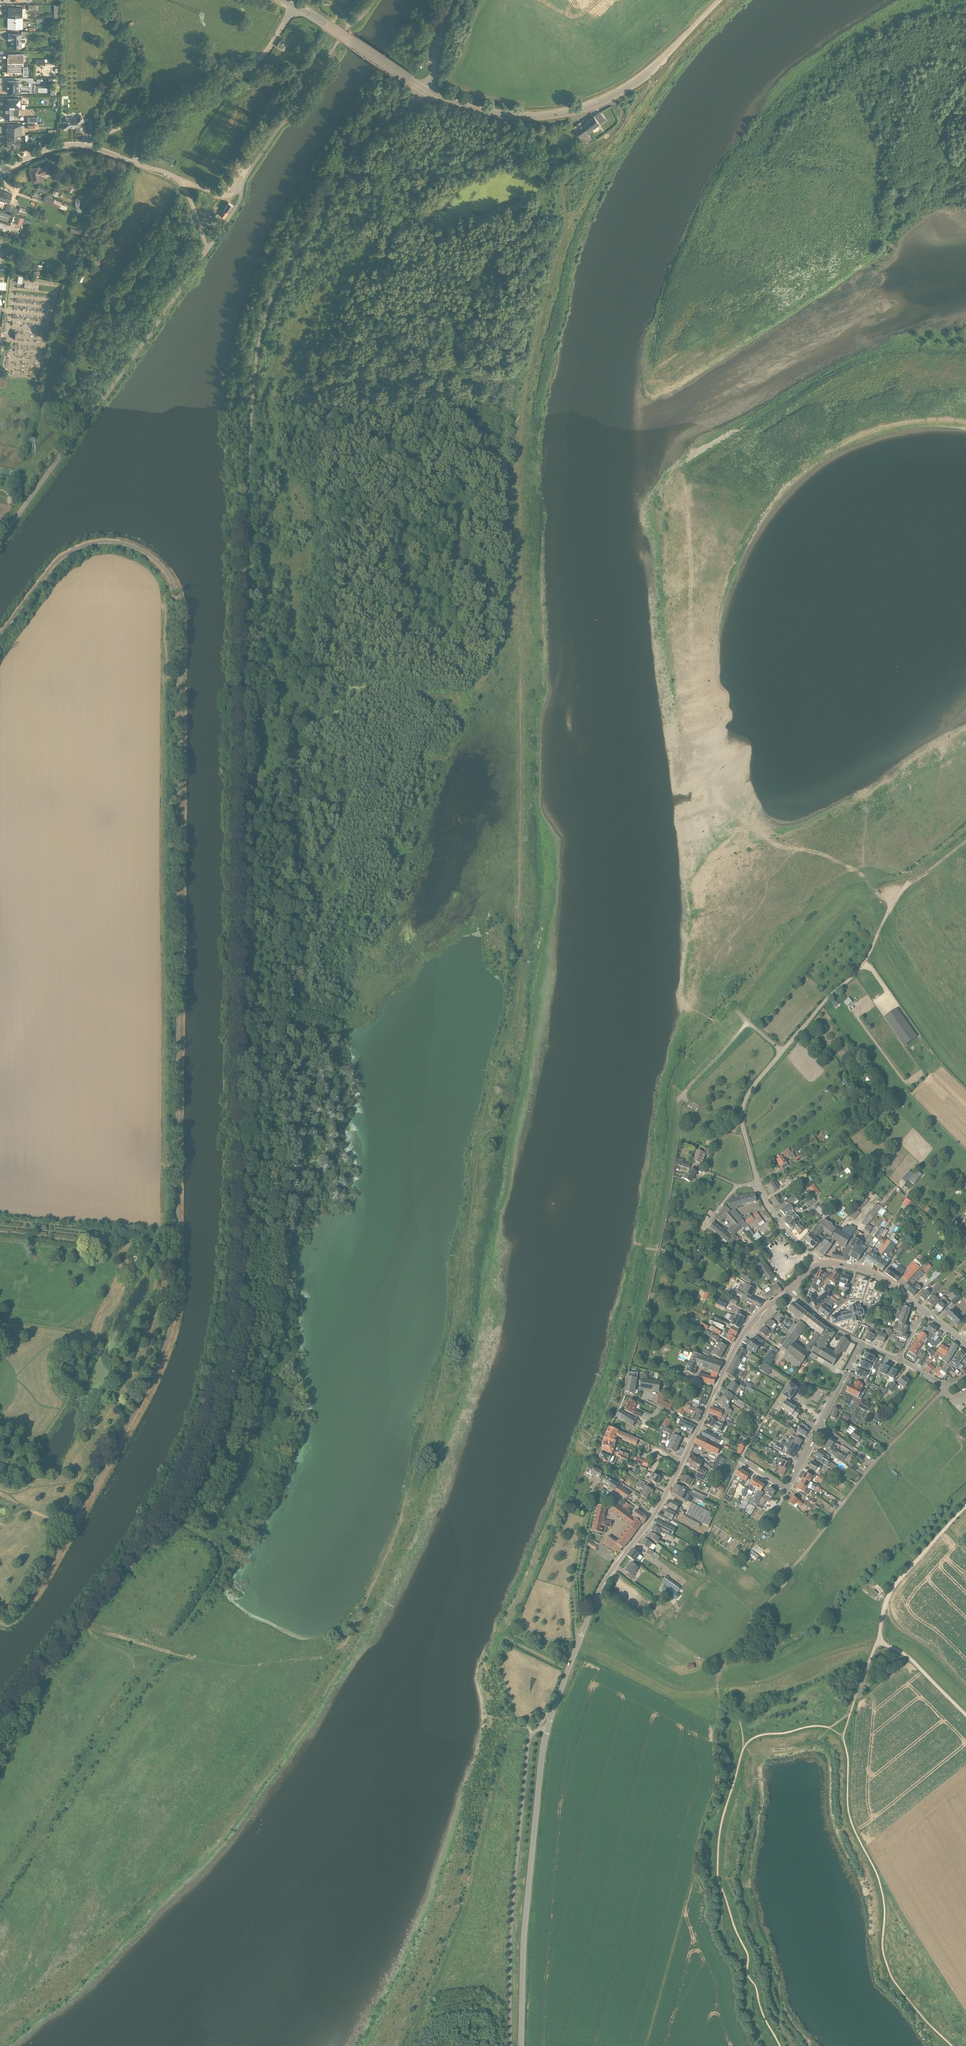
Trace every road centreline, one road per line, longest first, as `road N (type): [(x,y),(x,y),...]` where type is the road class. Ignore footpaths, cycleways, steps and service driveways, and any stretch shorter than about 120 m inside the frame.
road 1 (tertiary): [(521,2045),(528,1880),(551,1717),(597,1595),(653,1514),(700,1425)]
road 2 (unclassified): [(717,0),(645,74),(579,107),(495,112),(430,91)]
road 3 (residential): [(758,1182),(742,1123),(747,1095),(859,969),(891,908)]
road 4 (track): [(678,1098),(841,912),(859,911),(876,937)]
road 5 (track): [(965,1507),(888,1594),(854,1700),(816,1740)]
road 6 (unclassified): [(294,4),(257,59),(147,113),(135,159)]
road 7 (unclassified): [(738,1642),(873,1464)]
road 8 (track): [(0,532),(23,503),(37,461),(43,394),(59,347)]
road 9 (tertiary): [(700,1425),(744,1332),(791,1289)]
road 10 (unclassified): [(294,4),(430,91)]
road 11 (residential): [(741,1459),(790,1486),(819,1426)]
road 12 (tertiary): [(923,1311),(870,1271),(816,1264)]

